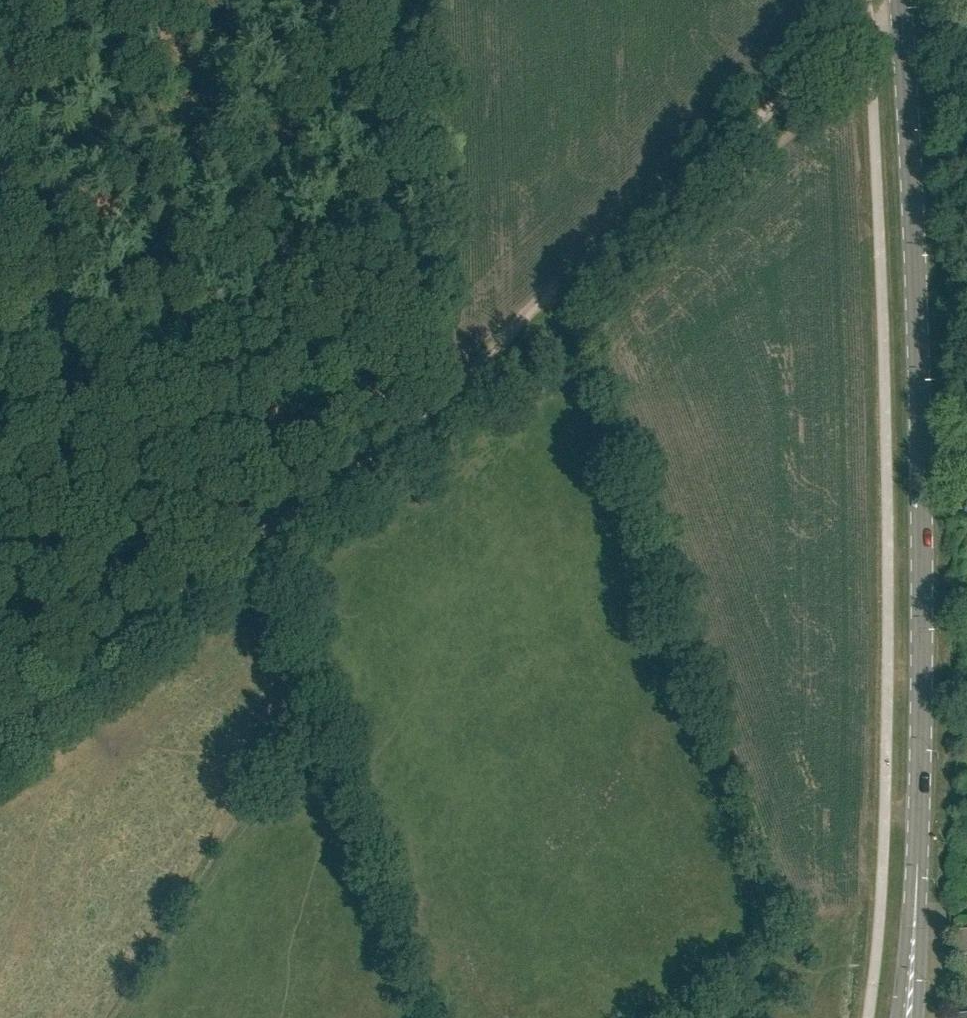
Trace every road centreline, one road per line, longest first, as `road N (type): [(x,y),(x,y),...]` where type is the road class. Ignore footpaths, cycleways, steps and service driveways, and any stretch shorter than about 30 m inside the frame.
road 1 (tertiary): [(916,909),(923,514),(904,0)]
road 2 (track): [(25,0),(0,218)]

